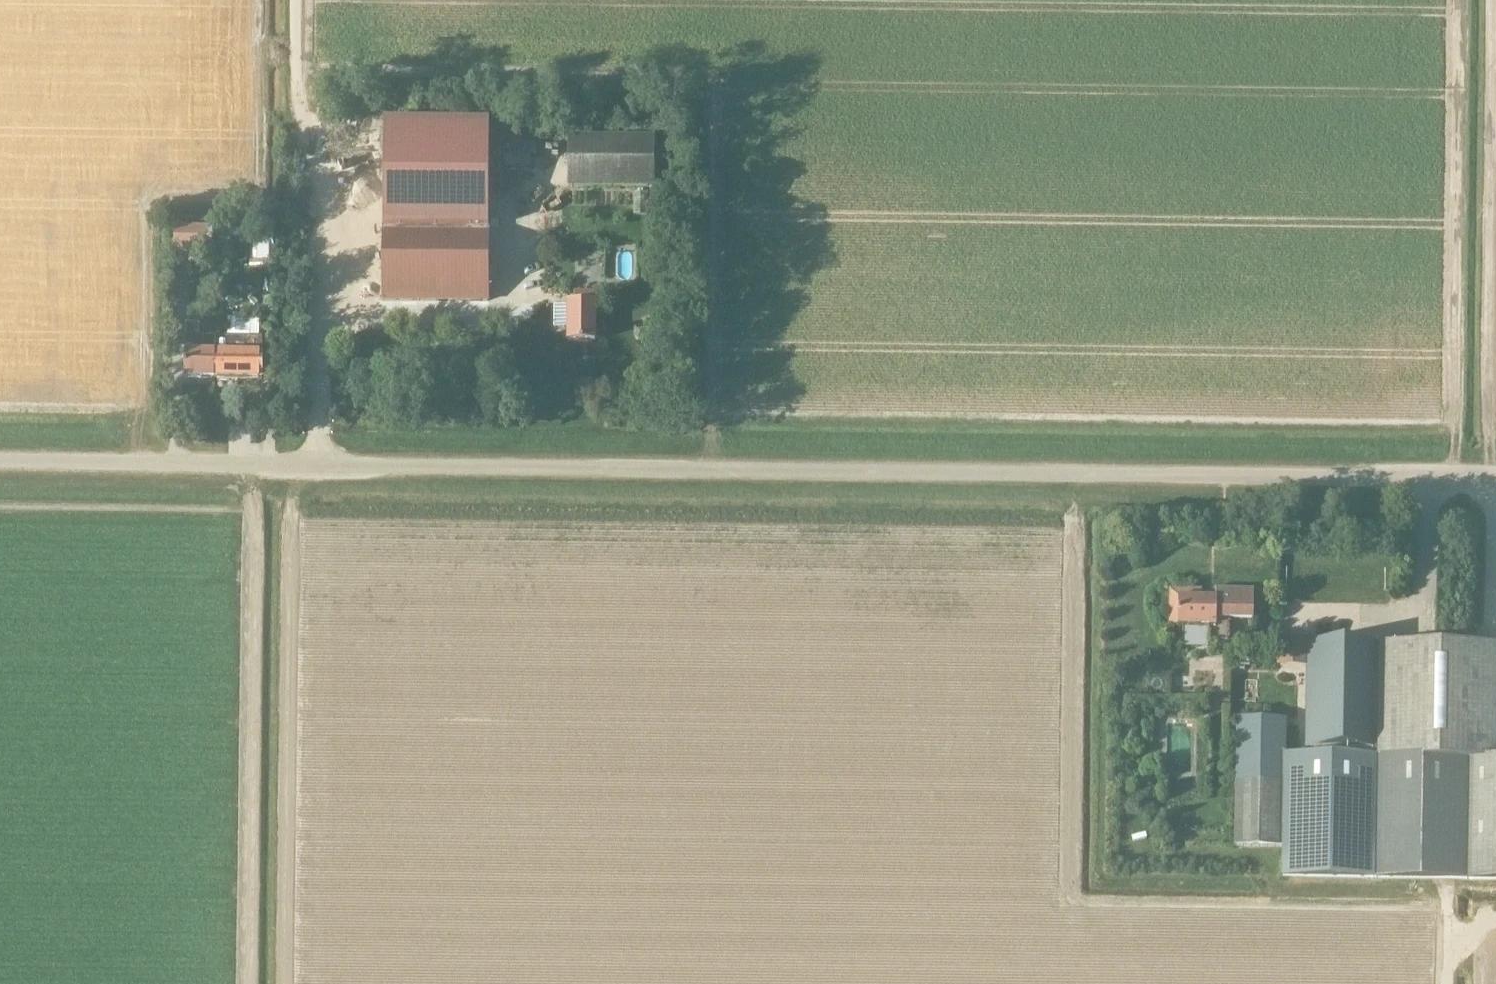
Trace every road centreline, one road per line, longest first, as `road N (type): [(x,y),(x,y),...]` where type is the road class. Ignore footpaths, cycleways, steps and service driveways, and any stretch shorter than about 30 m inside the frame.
road 1 (unclassified): [(1495,479),(0,459)]

